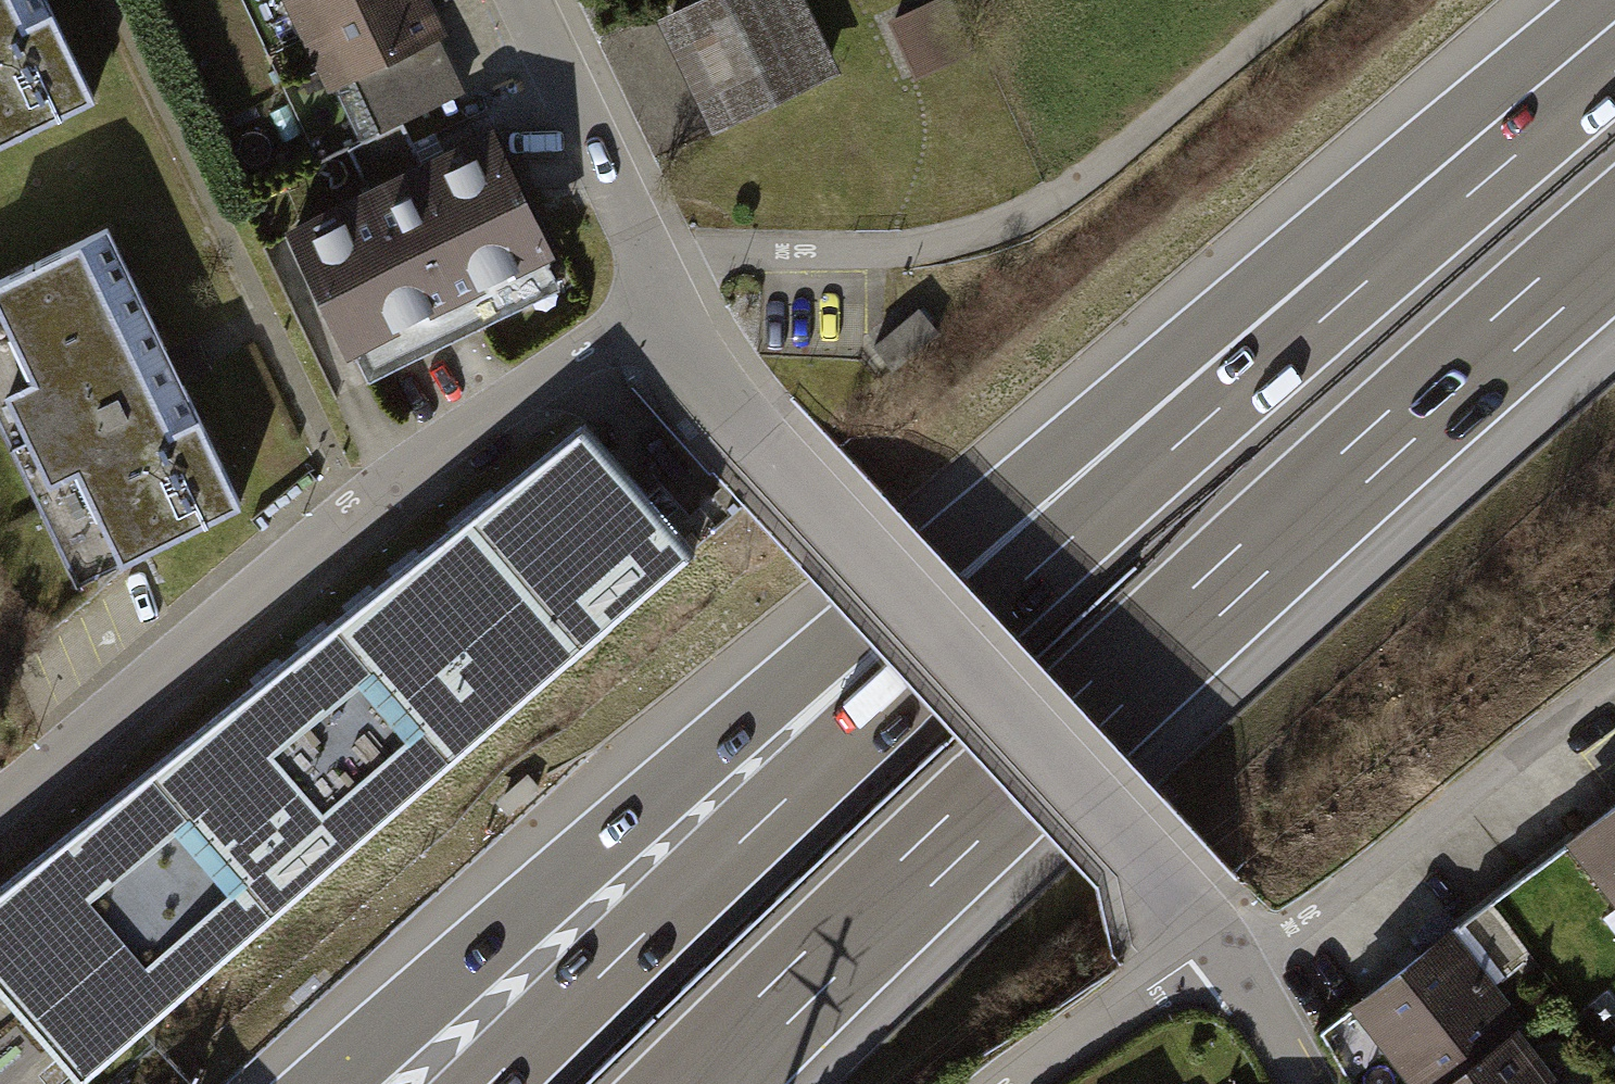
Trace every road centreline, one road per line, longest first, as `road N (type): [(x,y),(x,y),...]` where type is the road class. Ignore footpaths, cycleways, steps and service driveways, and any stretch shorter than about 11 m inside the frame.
road 1 (motorway): [(1598,0),(1478,94),(328,1083)]
road 2 (motorway): [(1614,73),(906,688),(489,1083)]
road 3 (motorway): [(699,1083),(1091,711),(1614,241)]
road 4 (residential): [(672,313),(580,367),(207,651),(0,826)]
road 5 (residential): [(1218,942),(710,384),(672,313)]
road 6 (track): [(1305,0),(1062,197),(1011,223),(947,244),(888,250),(651,261)]
road 7 (track): [(1614,681),(1236,968)]
road 8 (residential): [(672,313),(525,0)]
road 9 (residential): [(1218,942),(1007,1083)]
road 10 (residential): [(1306,1083),(1218,942)]

